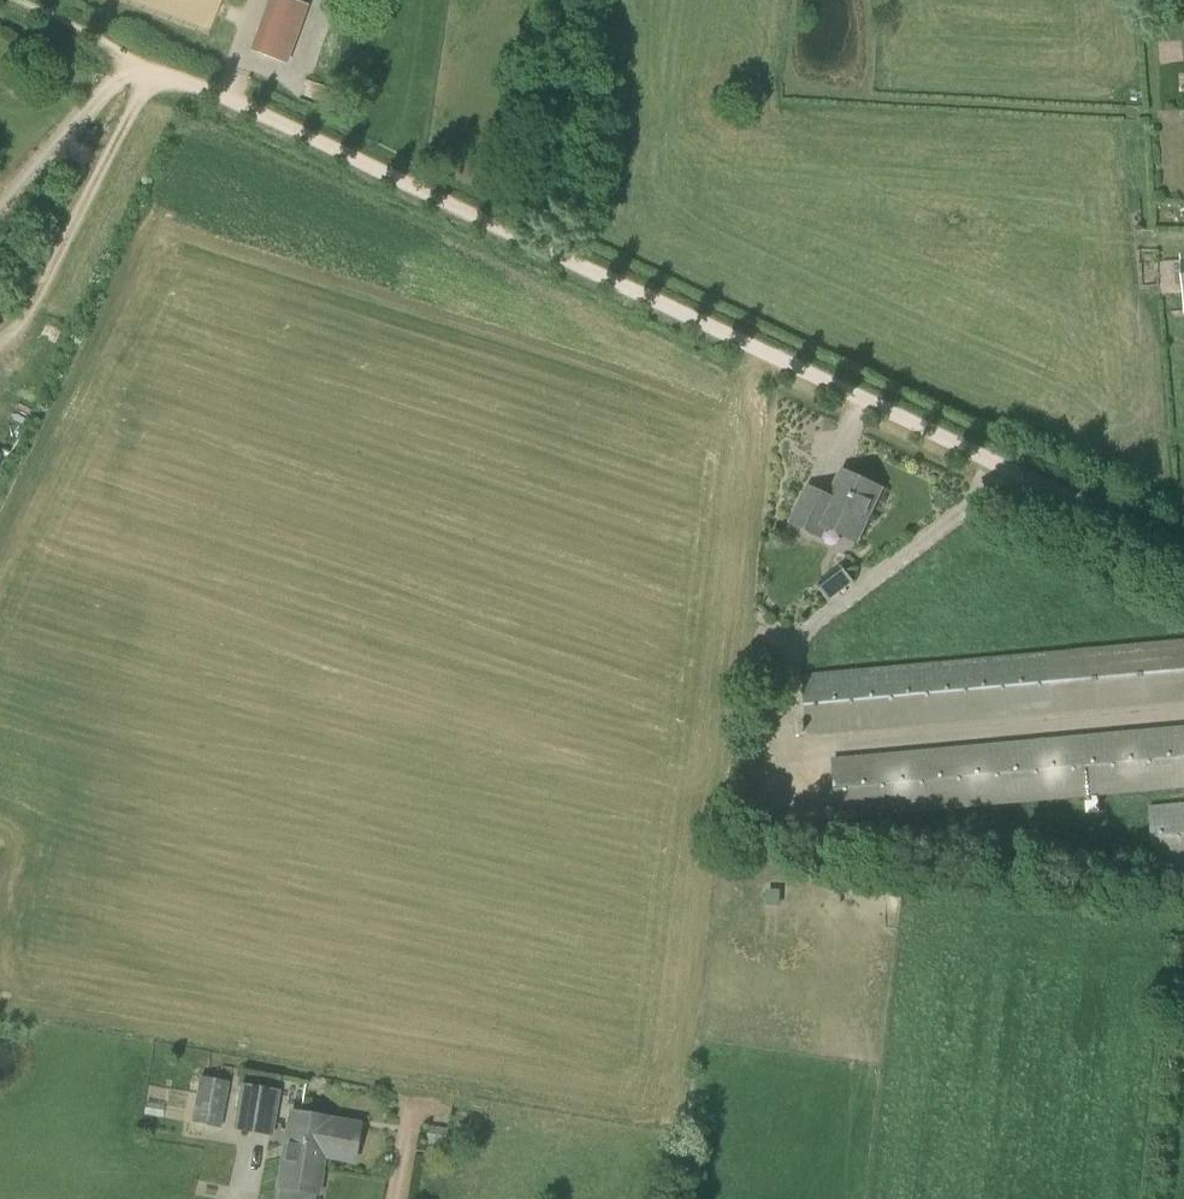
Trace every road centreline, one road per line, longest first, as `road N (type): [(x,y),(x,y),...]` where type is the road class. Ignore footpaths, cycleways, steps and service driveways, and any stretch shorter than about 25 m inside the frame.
road 1 (track): [(53,15),(1183,555)]
road 2 (track): [(173,75),(125,118),(0,385)]
road 3 (track): [(0,234),(57,140),(105,102),(136,56)]

